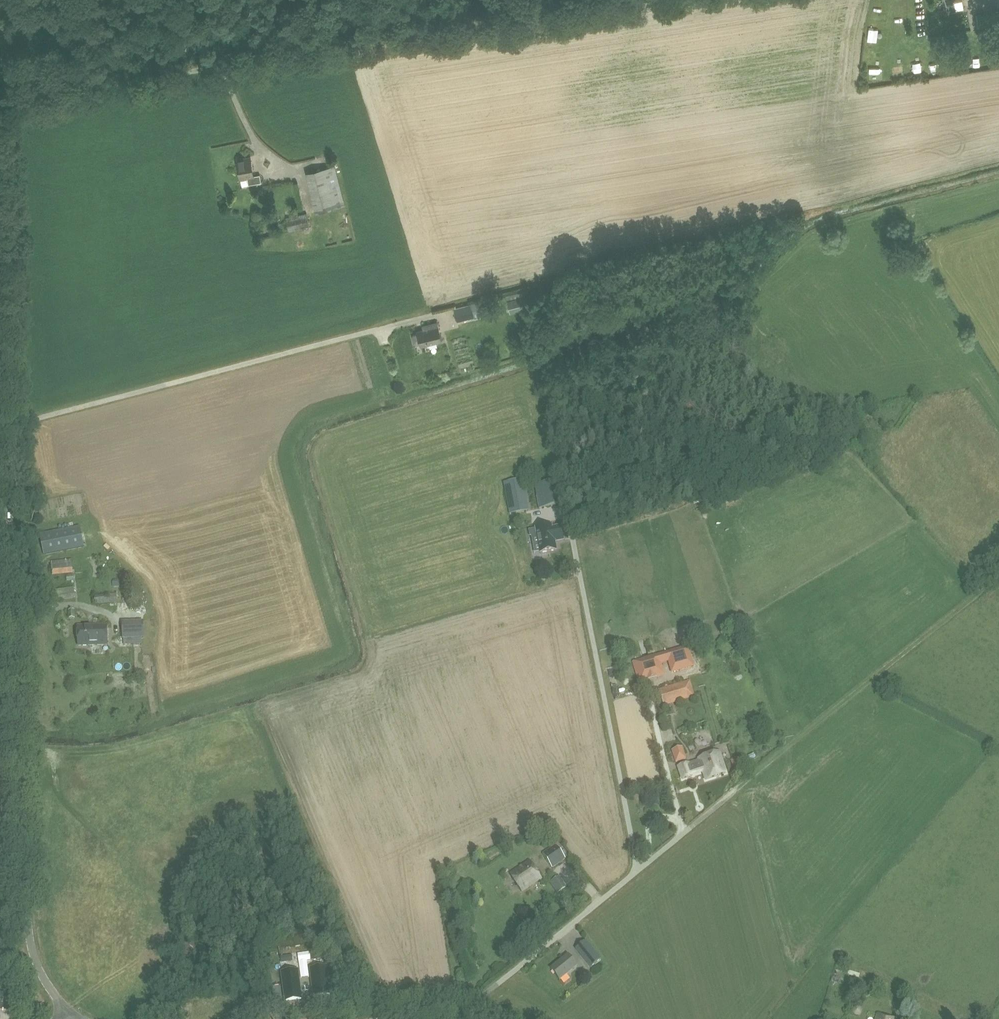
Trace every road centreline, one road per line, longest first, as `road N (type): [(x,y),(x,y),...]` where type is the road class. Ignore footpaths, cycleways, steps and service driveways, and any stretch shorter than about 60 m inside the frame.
road 1 (unclassified): [(69,1013),(41,974),(29,935),(4,477)]
road 2 (residential): [(451,1018),(698,822)]

